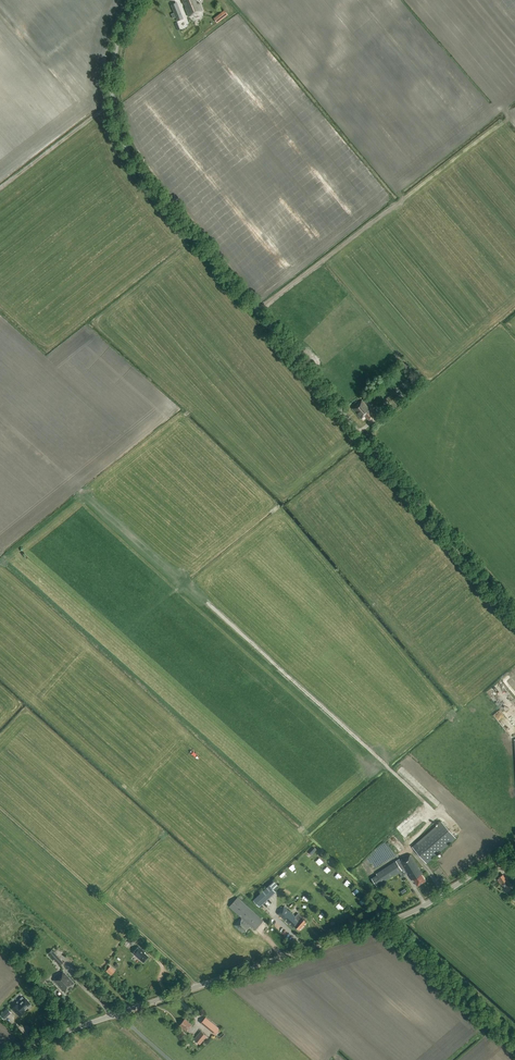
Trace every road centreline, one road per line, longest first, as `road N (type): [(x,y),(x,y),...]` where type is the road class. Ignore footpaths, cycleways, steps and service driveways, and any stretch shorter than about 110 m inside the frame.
road 1 (unclassified): [(514,620),(146,182),(121,140),(112,86),(118,43),(139,0)]
road 2 (unclassified): [(0,1054),(395,920),(514,848)]
road 3 (track): [(0,808),(199,987)]

